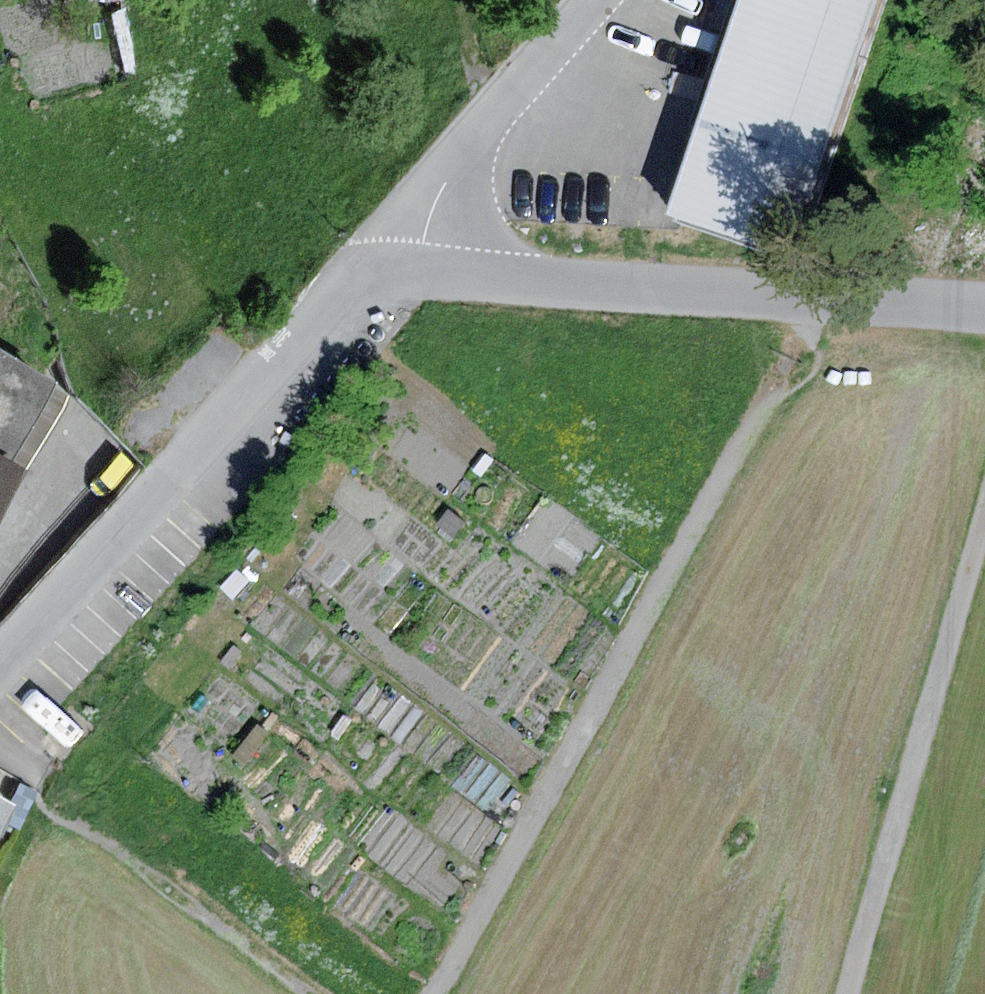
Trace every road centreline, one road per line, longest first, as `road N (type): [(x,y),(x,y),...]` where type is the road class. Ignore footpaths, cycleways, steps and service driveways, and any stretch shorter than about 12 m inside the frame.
road 1 (track): [(447,993),(832,301)]
road 2 (unclassified): [(984,312),(365,272)]
road 3 (residential): [(365,272),(0,645)]
road 4 (track): [(850,993),(984,527)]
road 5 (track): [(309,993),(0,767)]
road 6 (unclassified): [(593,0),(365,272)]

